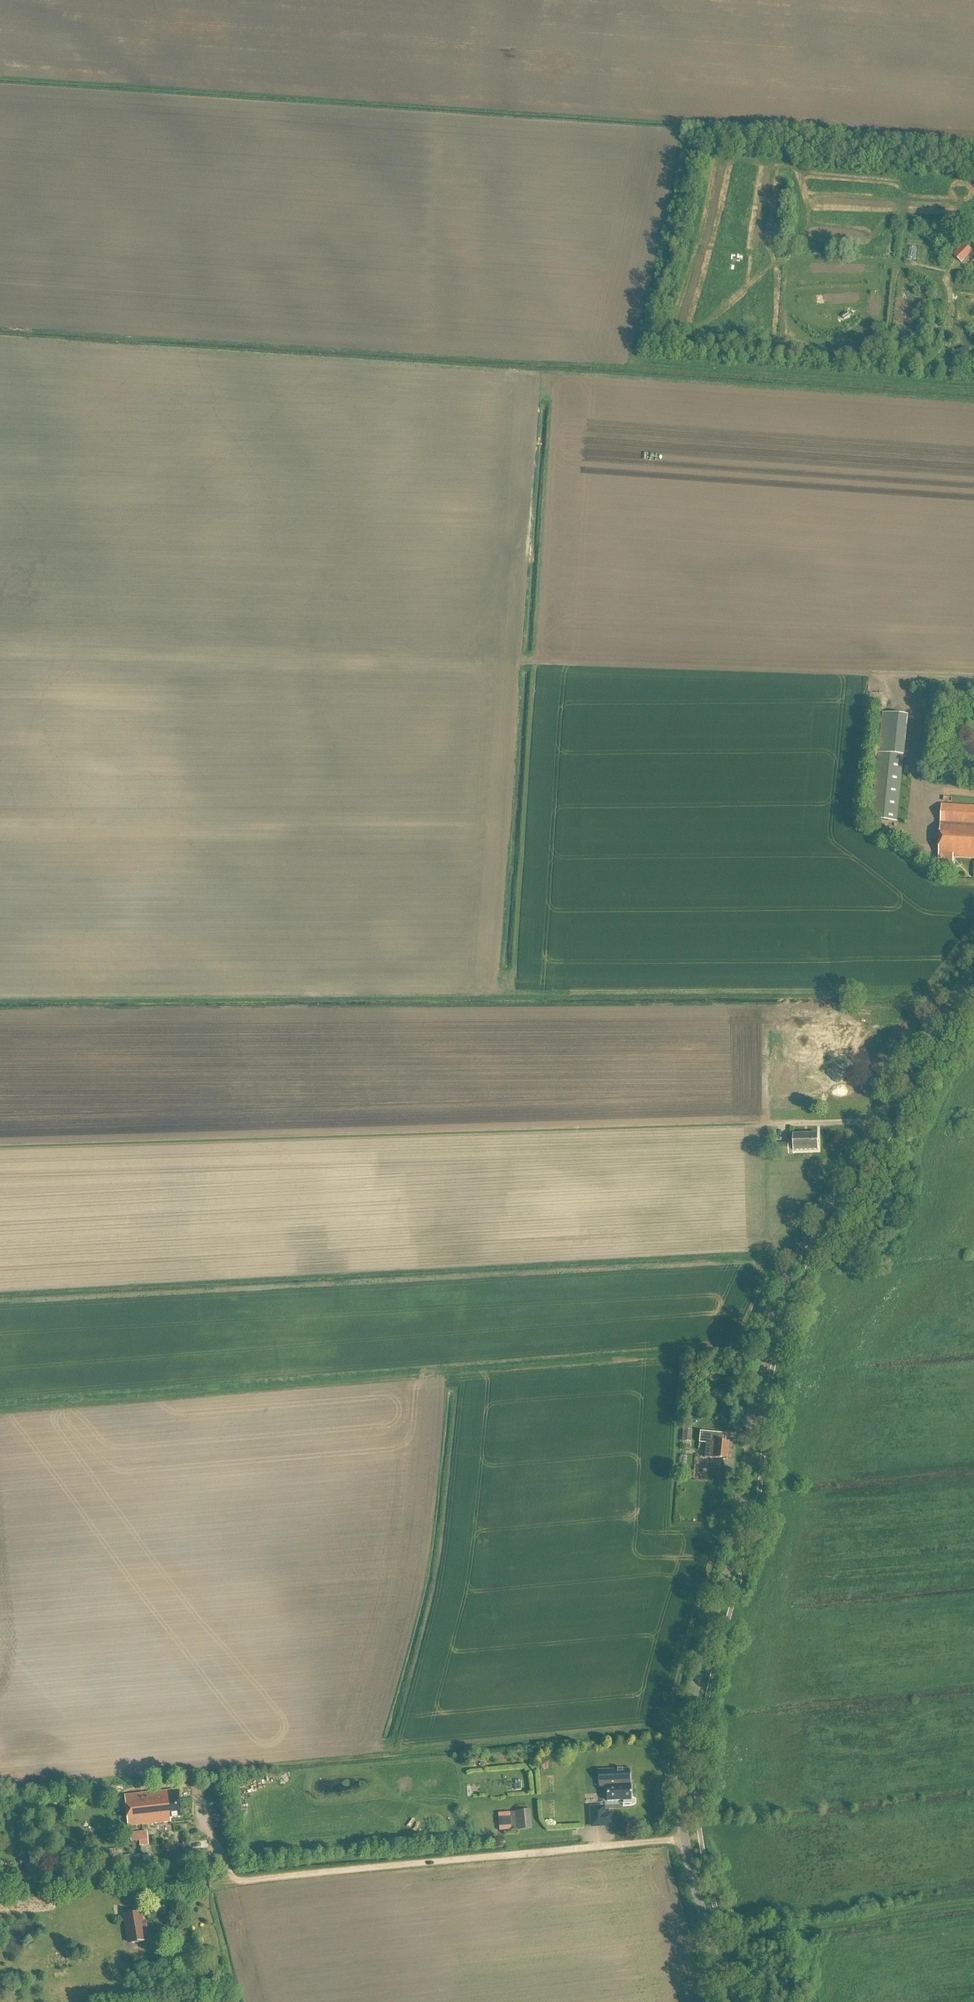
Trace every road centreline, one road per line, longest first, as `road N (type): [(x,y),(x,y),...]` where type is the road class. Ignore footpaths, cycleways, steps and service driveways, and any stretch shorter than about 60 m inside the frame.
road 1 (tertiary): [(724,2001),(686,1839),(683,1759),(738,1531),(763,1343),(807,1241),(973,971)]

